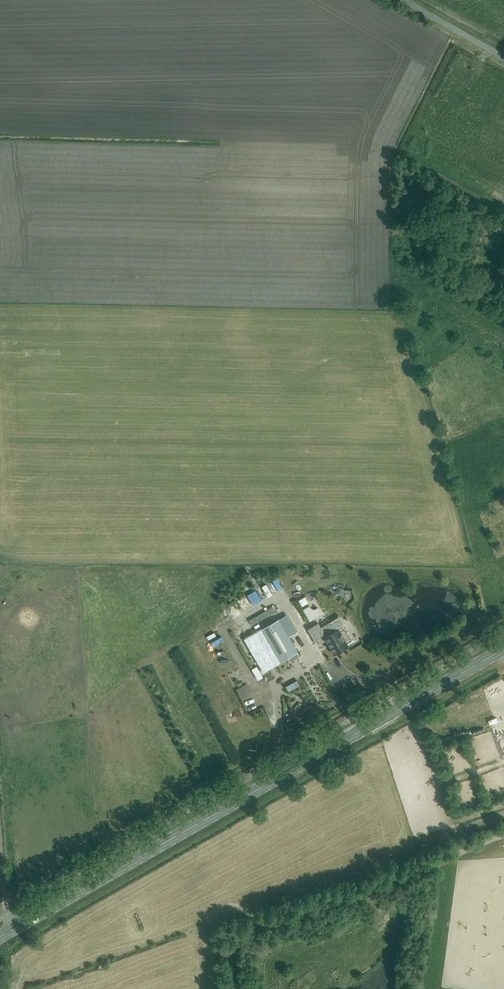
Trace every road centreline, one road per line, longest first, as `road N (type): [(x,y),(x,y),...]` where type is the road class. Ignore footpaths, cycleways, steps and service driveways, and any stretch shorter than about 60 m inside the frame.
road 1 (secondary): [(0,936),(503,651)]

